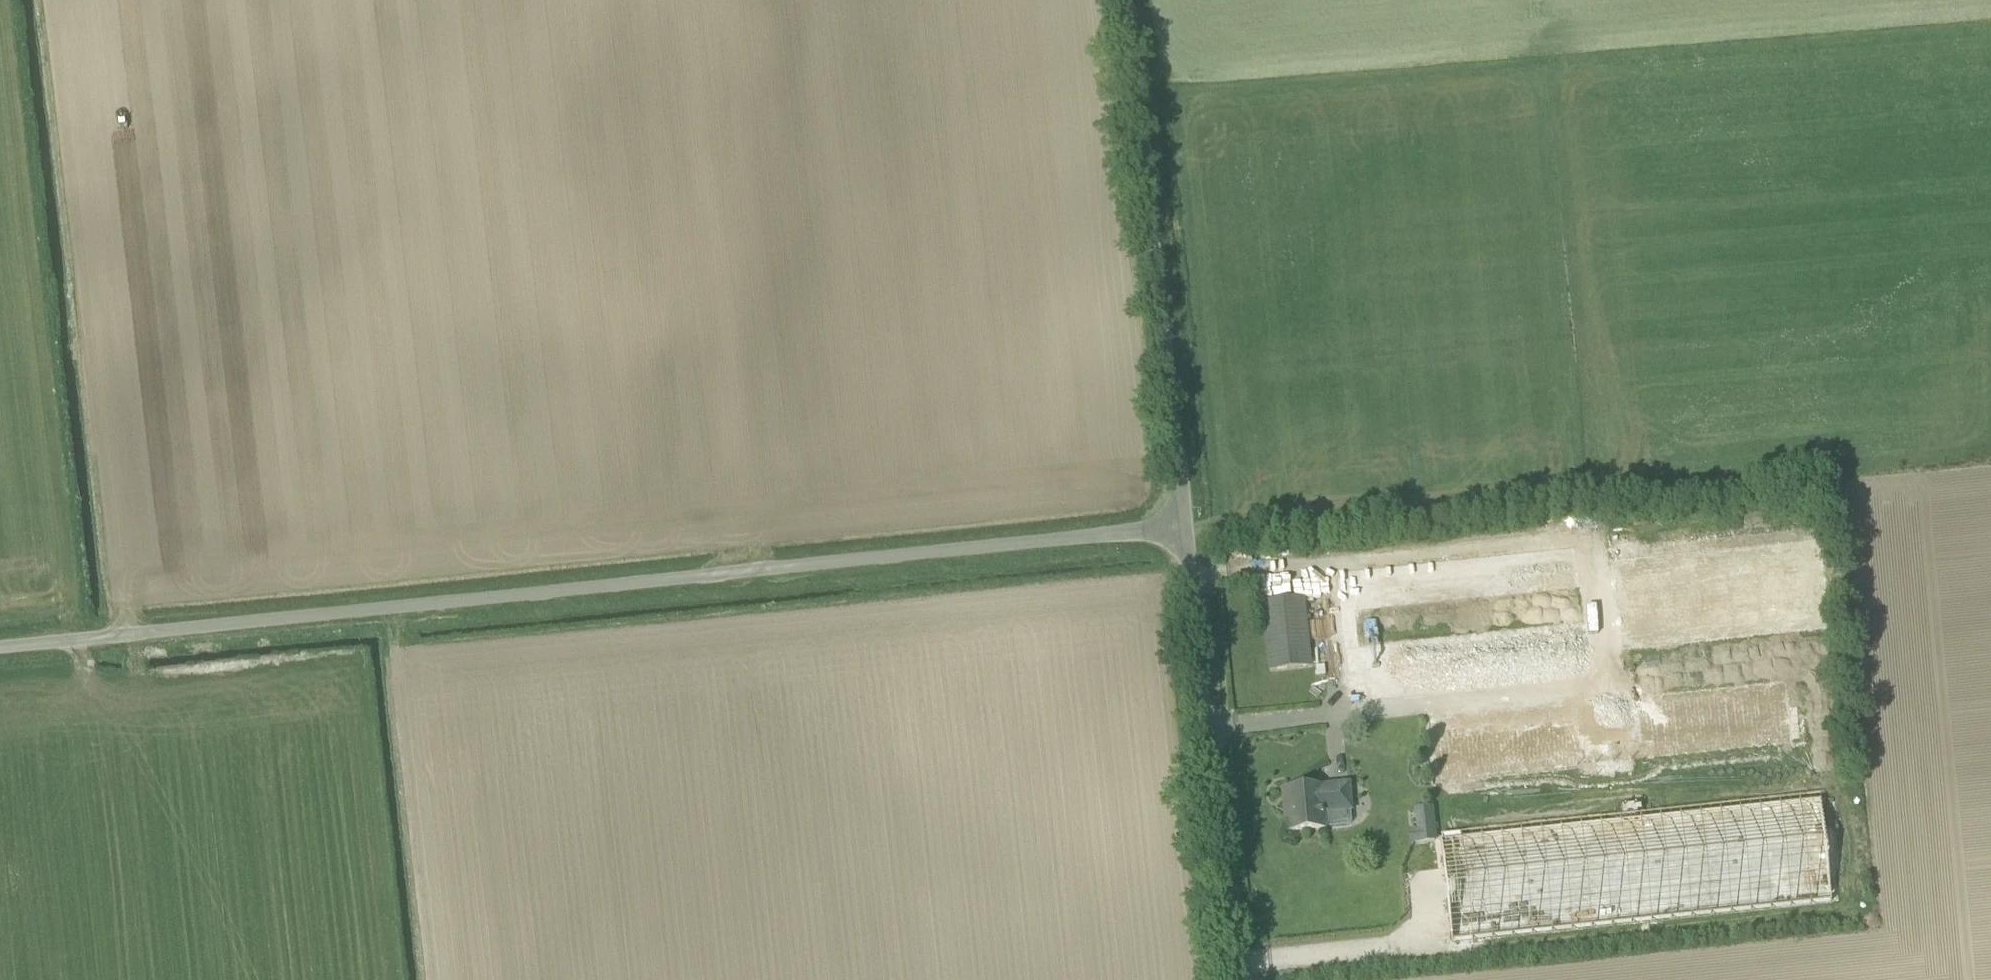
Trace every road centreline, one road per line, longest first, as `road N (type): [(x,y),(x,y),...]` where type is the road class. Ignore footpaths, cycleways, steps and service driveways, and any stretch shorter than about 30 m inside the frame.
road 1 (unclassified): [(0,647),(1185,532)]
road 2 (unclassified): [(1185,532),(1128,0)]
road 3 (unclassified): [(1235,979),(1185,532)]

